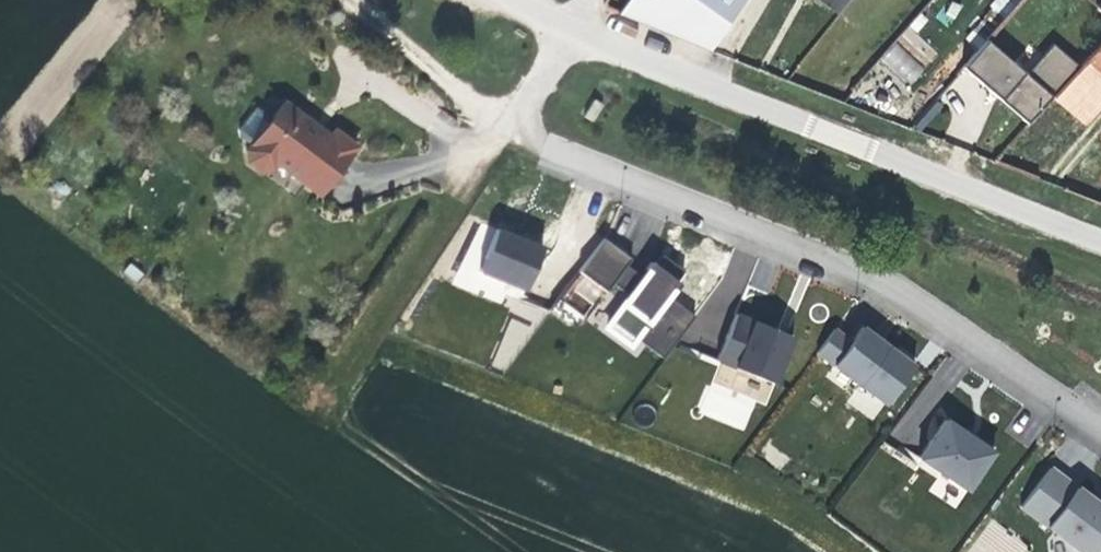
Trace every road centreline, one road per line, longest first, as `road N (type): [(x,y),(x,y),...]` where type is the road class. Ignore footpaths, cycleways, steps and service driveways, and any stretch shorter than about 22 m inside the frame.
road 1 (residential): [(510,124),(829,262),(936,318),(1100,432)]
road 2 (residential): [(570,24),(672,72),(1100,240)]
road 3 (unclassified): [(510,124),(316,411)]
road 4 (track): [(349,0),(510,124)]

